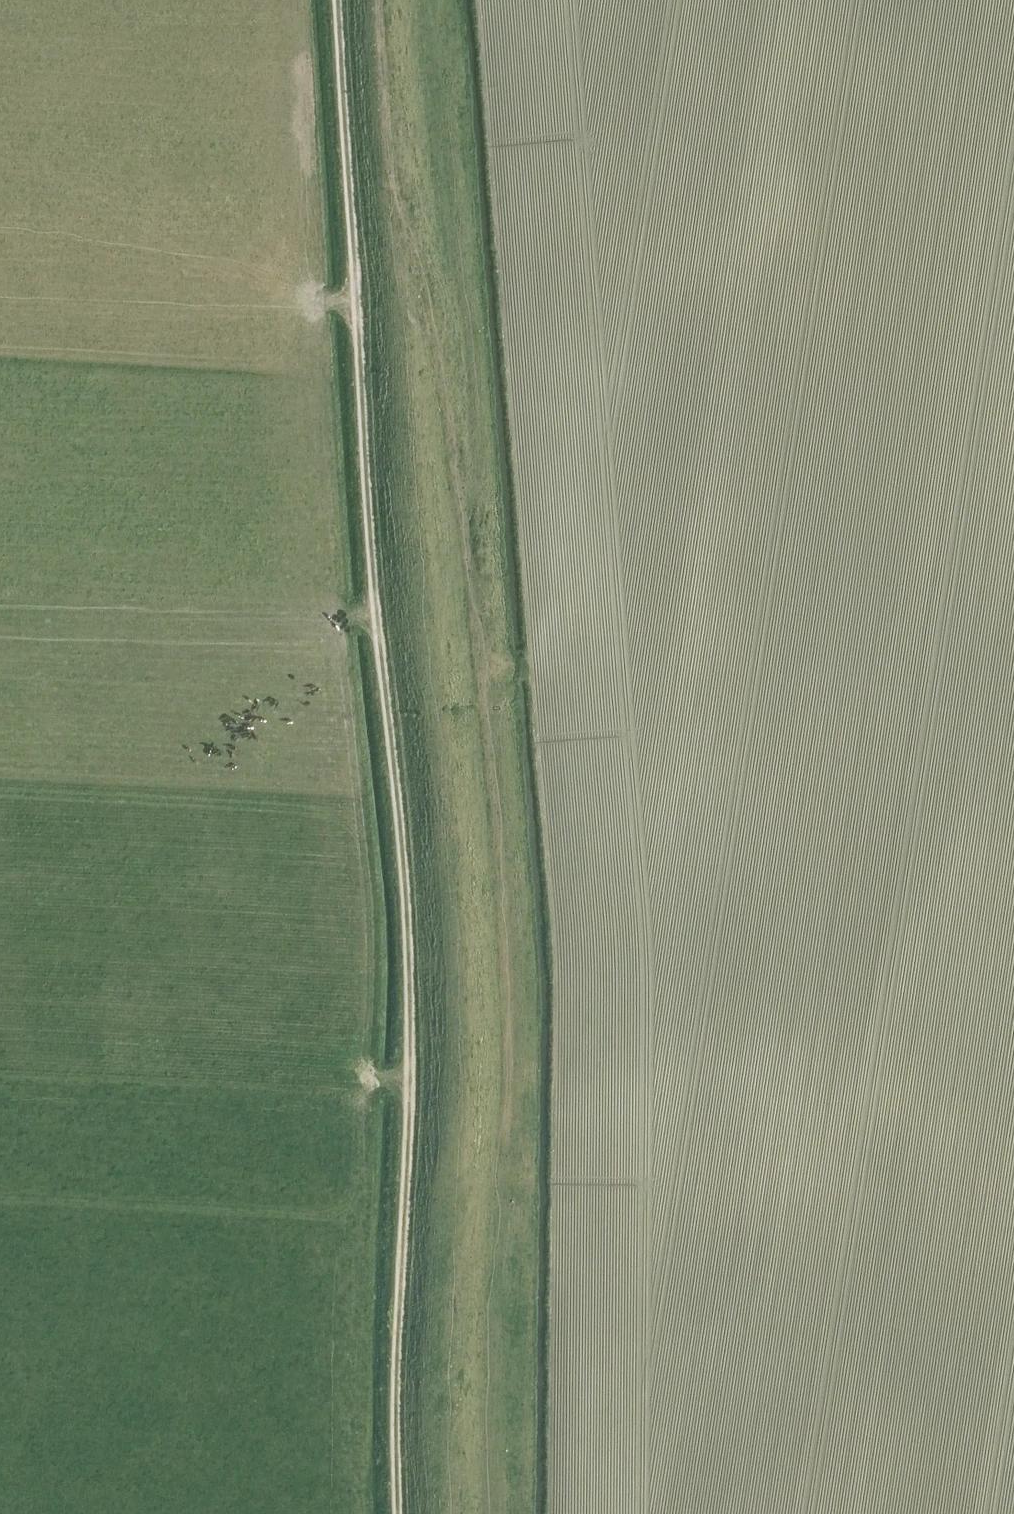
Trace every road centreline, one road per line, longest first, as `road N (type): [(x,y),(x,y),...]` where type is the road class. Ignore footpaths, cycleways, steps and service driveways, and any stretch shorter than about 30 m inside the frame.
road 1 (track): [(333,0),(397,978),(380,1513)]

